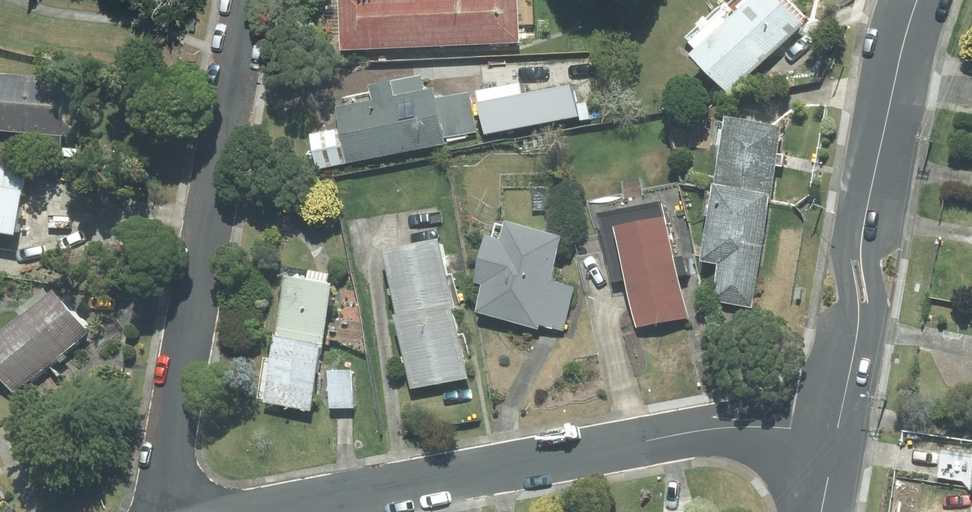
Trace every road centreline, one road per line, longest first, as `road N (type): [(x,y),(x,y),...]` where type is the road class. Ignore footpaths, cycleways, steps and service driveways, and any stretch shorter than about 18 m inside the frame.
road 1 (residential): [(283,511),(700,431),(841,434)]
road 2 (residential): [(163,511),(253,0)]
road 3 (secondary): [(917,0),(863,187),(861,346),(841,434)]

